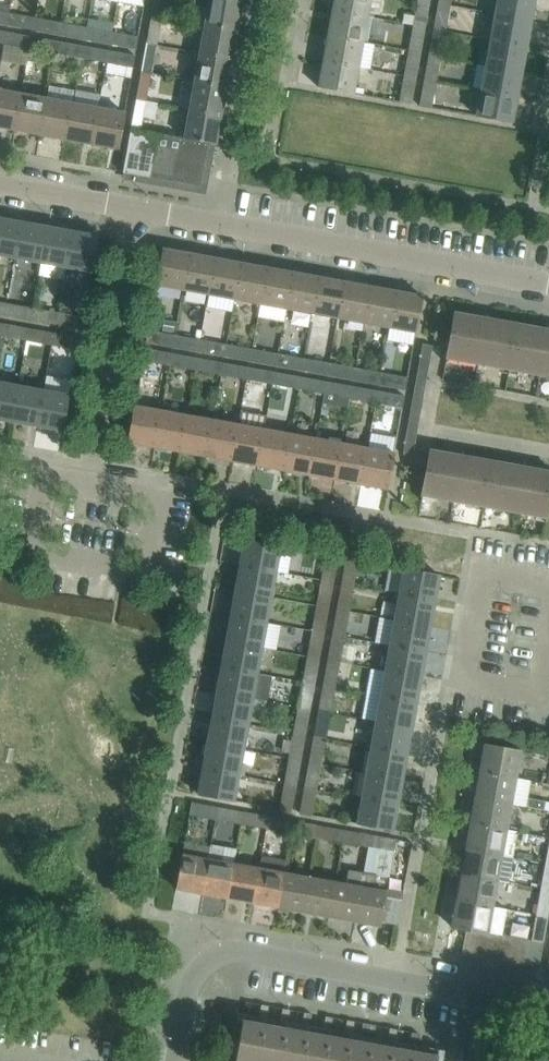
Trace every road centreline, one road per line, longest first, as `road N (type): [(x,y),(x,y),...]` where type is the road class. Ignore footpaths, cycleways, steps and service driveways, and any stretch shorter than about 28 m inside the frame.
road 1 (residential): [(548,282),(133,209)]
road 2 (residential): [(169,1060),(172,1000),(188,976),(221,956),(471,991)]
road 3 (residential): [(87,471),(136,480),(120,558),(17,538),(33,461)]
road 4 (residential): [(87,471),(133,209)]
road 5 (residential): [(548,555),(481,543),(454,710)]
road 6 (residential): [(133,209),(0,186)]

